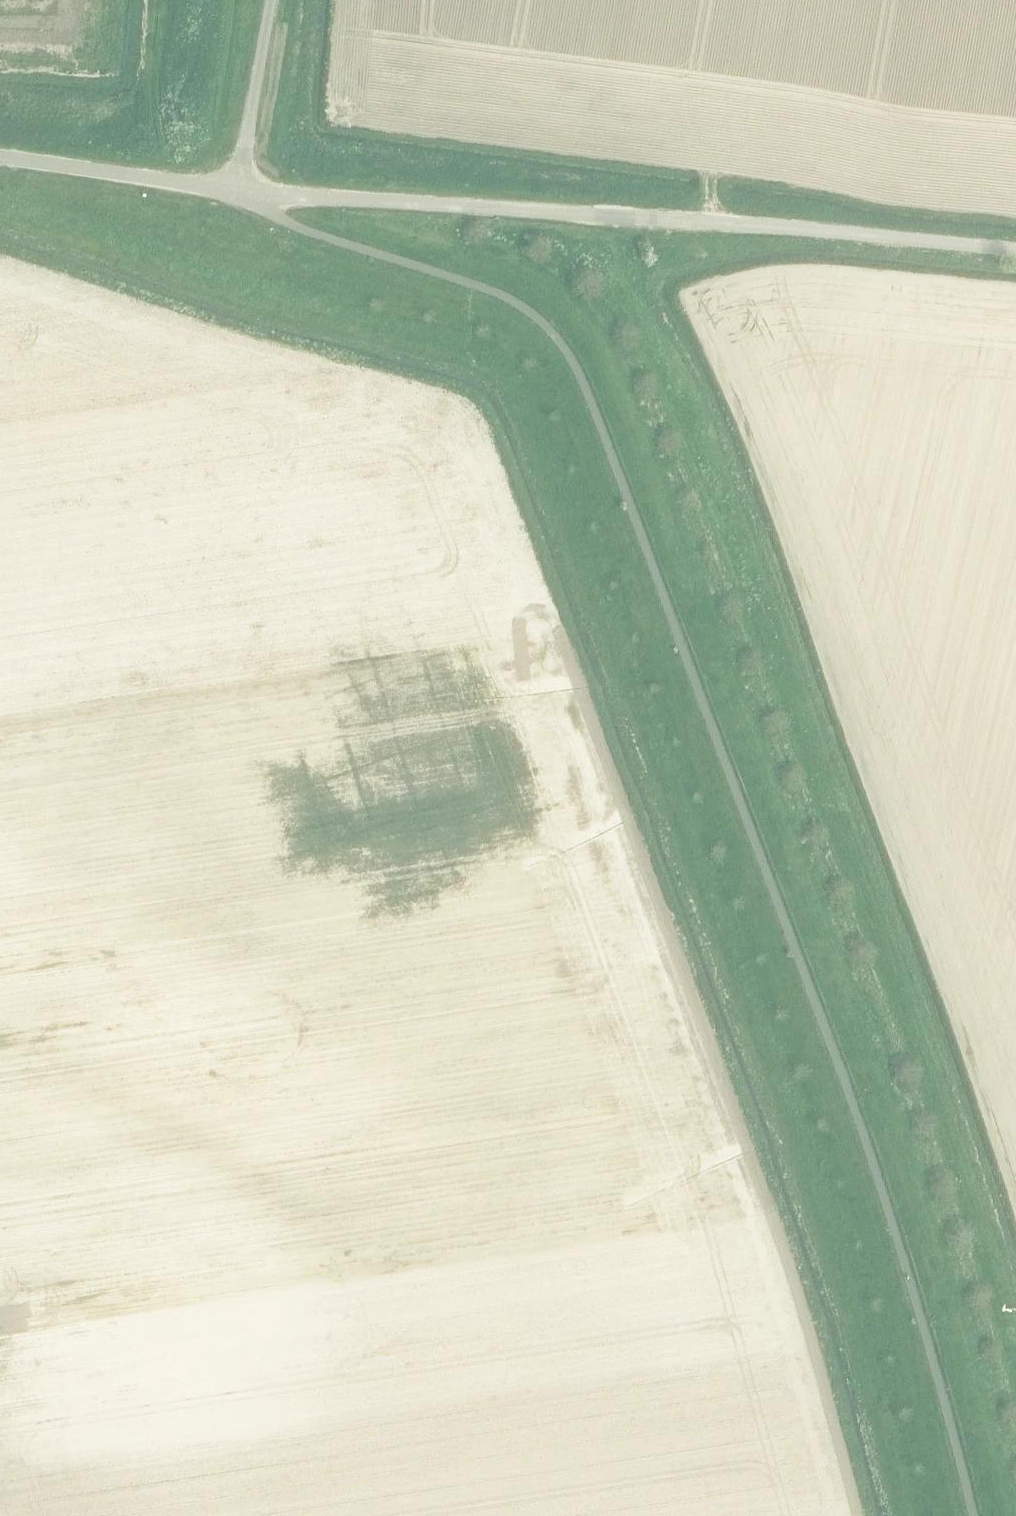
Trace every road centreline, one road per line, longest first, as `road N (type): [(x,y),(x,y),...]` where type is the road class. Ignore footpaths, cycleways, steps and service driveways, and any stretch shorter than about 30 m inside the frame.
road 1 (unclassified): [(974,1515),(869,1149),(624,479),(565,346),(519,302),(285,223),(238,189)]
road 2 (unclassified): [(1015,248),(238,189)]
road 3 (unclassified): [(0,155),(238,189)]
road 4 (unclassified): [(238,189),(271,0)]

